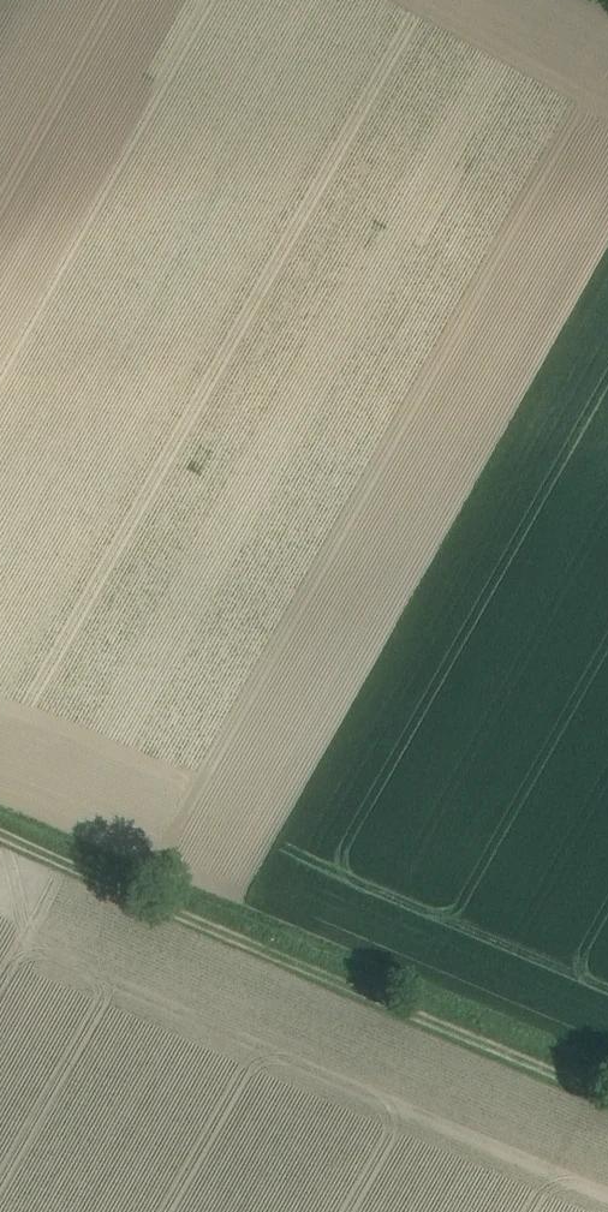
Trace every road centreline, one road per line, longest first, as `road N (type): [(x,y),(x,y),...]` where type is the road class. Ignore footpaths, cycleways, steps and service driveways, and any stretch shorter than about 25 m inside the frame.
road 1 (track): [(0,832),(607,1094)]

